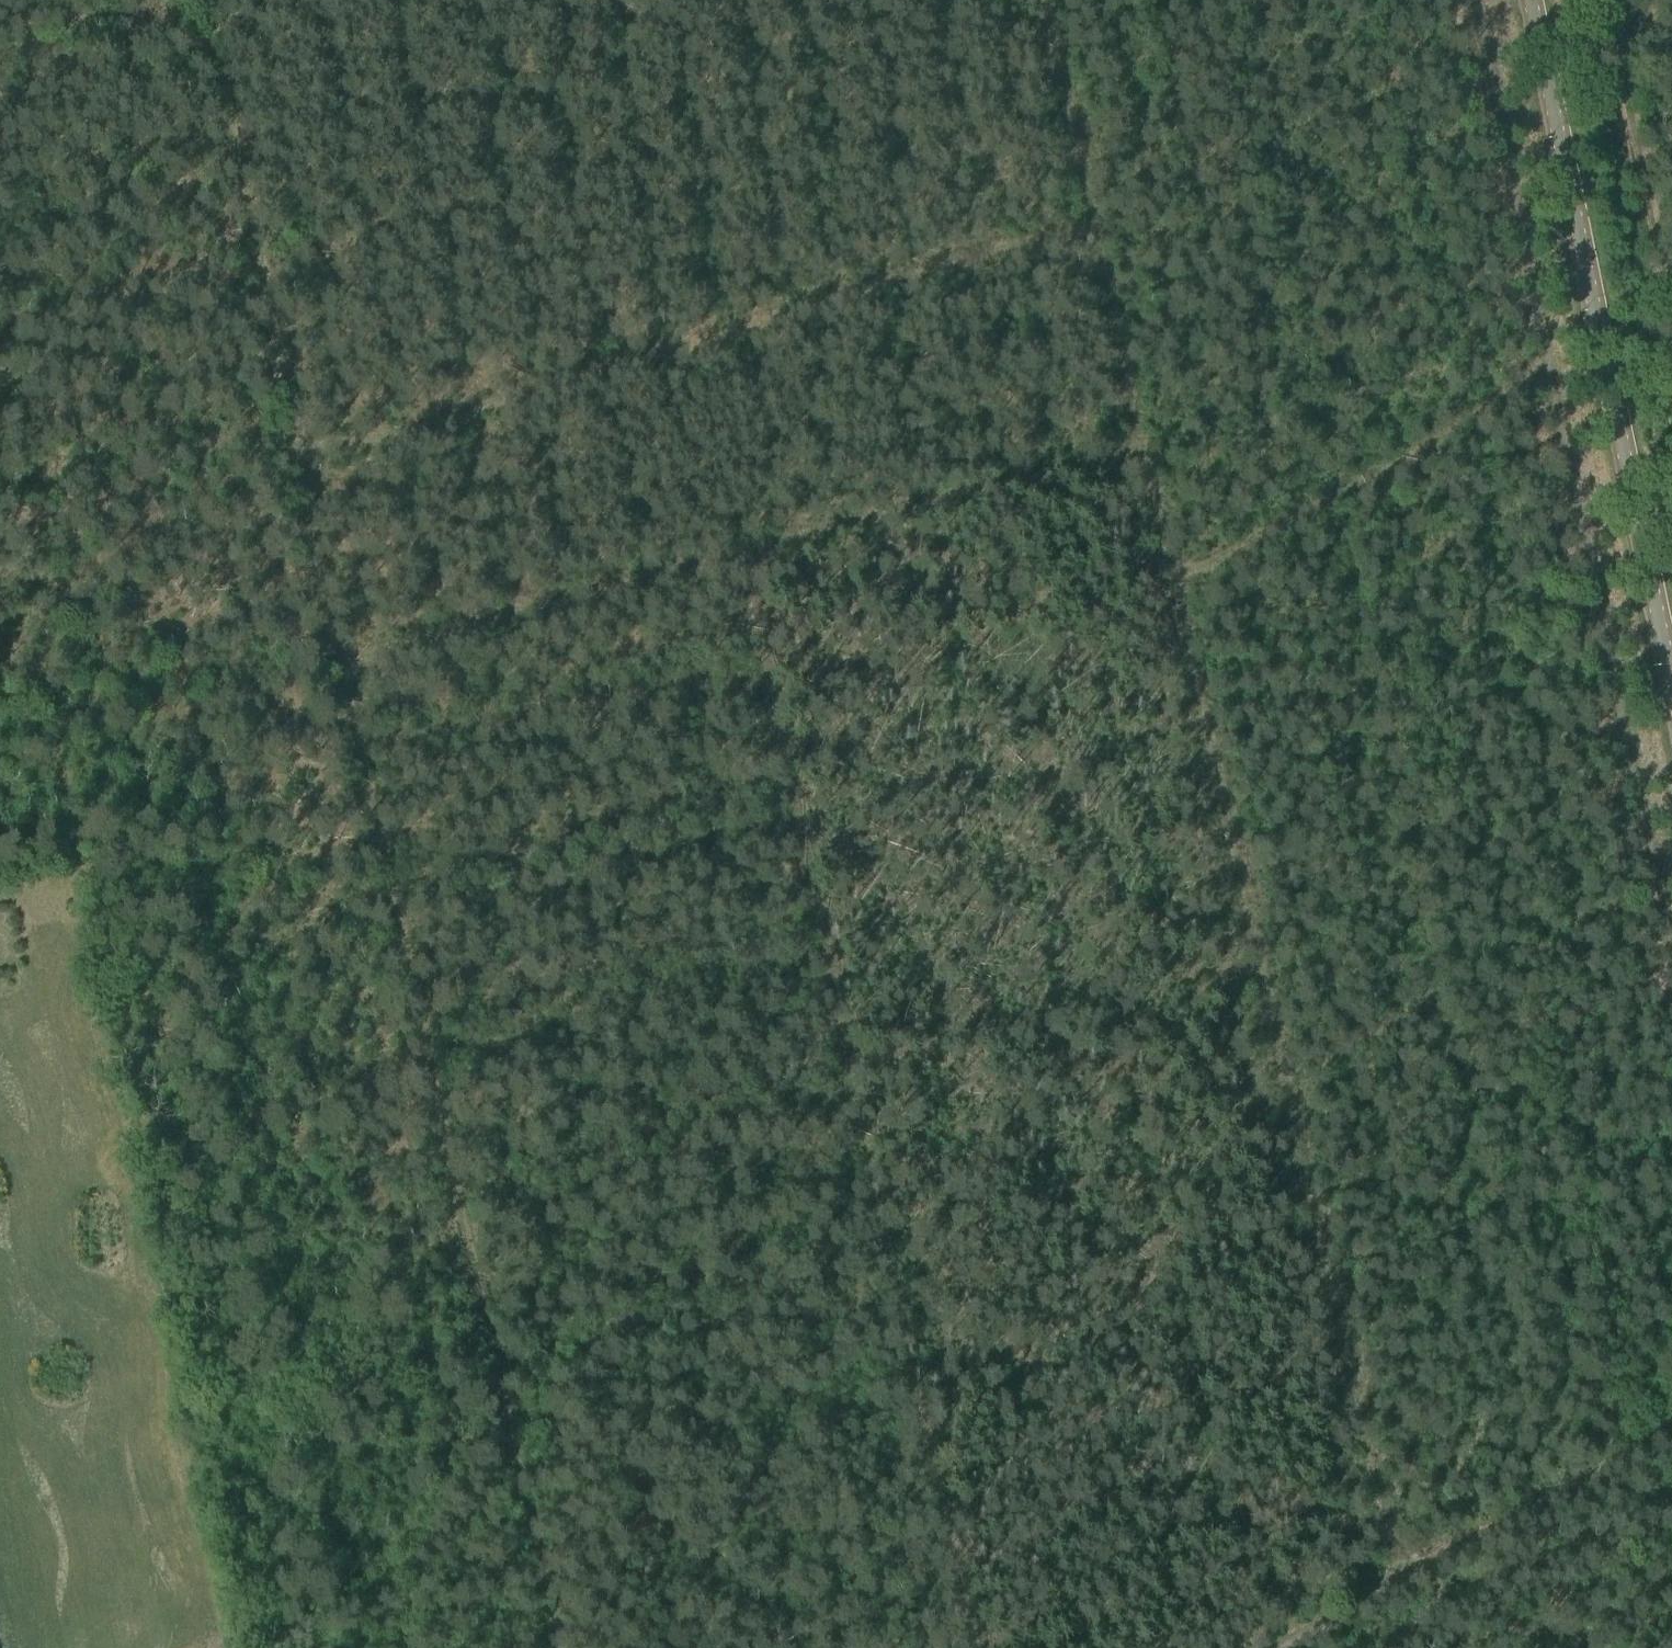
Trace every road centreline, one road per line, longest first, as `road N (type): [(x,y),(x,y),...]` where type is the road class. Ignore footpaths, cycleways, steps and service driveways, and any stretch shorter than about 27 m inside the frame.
road 1 (track): [(554,1647),(316,556),(296,432),(0,483)]
road 2 (secondary): [(1671,679),(1531,0)]
road 3 (track): [(1274,1647),(1671,1441)]

